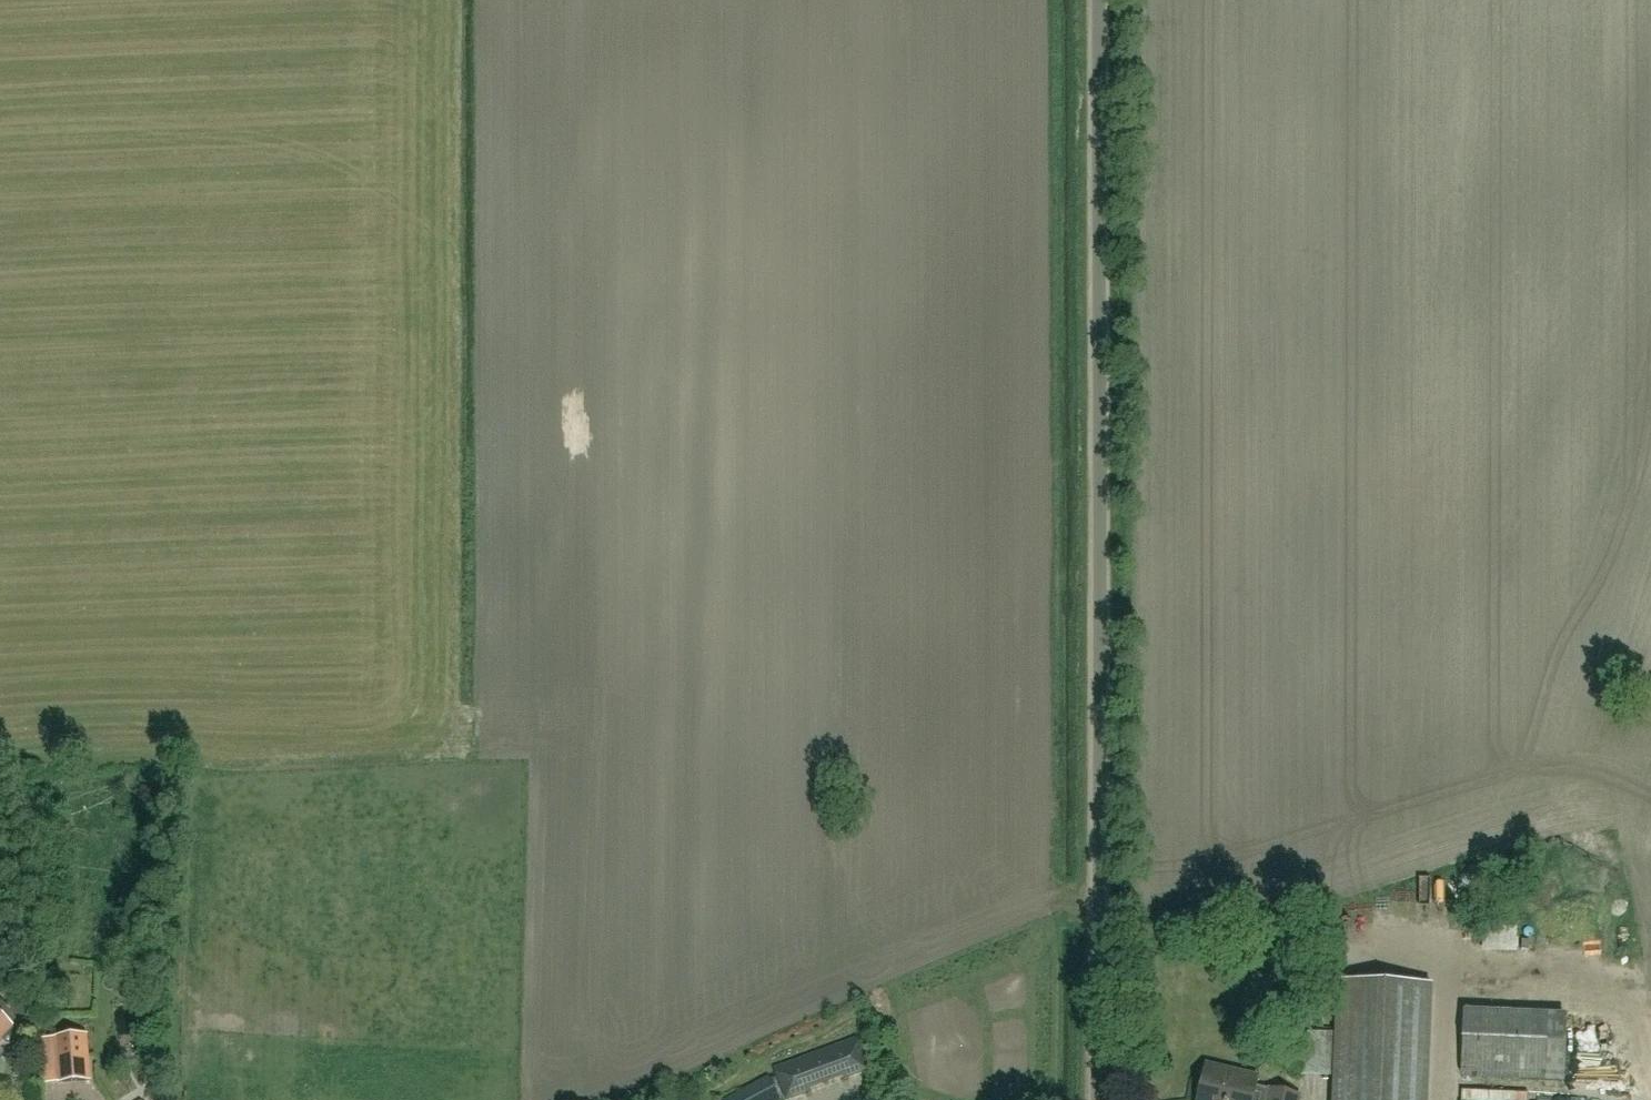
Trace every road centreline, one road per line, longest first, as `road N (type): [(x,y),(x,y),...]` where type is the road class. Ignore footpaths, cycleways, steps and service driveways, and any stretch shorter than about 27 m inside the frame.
road 1 (unclassified): [(1099,1099),(1098,0)]

